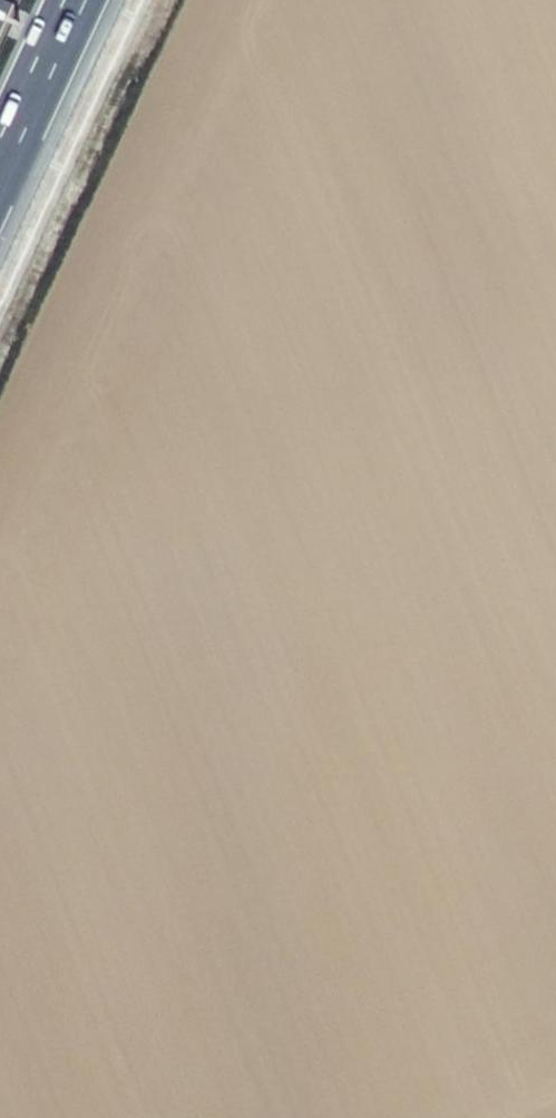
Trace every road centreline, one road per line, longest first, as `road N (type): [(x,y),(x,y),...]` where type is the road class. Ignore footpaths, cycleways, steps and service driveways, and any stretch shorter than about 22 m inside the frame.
road 1 (motorway): [(0,161),(74,0)]

